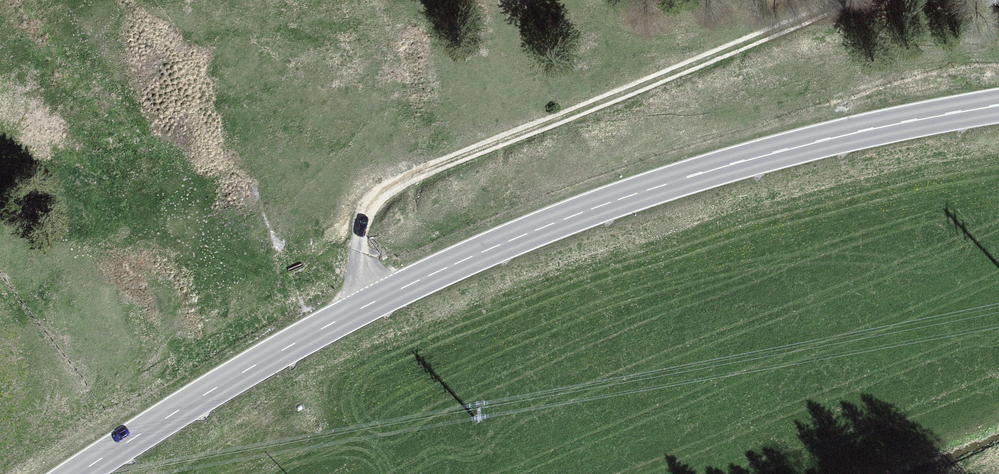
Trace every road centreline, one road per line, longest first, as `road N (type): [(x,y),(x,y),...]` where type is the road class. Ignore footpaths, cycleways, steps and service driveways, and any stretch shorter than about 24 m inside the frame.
road 1 (secondary): [(85,473),(376,304),(544,223),(752,155),(998,109)]
road 2 (track): [(376,304),(353,237),(384,195),(842,0)]

